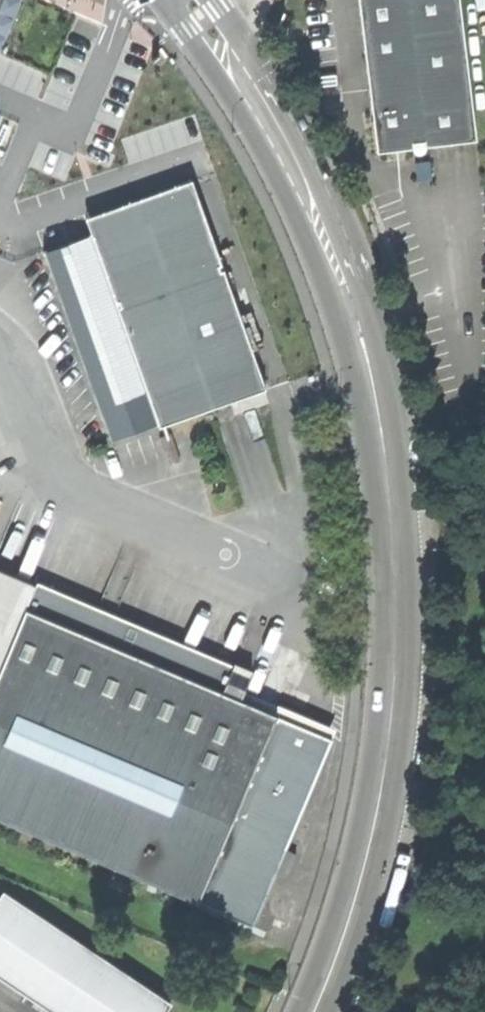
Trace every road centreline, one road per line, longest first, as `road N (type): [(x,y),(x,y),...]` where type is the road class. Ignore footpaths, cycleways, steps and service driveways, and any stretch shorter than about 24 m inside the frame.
road 1 (unclassified): [(313,1011),(376,822),(396,662),(394,538),(381,420),(357,319),(270,120)]
road 2 (unclassified): [(171,0),(229,99),(270,120)]
road 3 (unclassified): [(270,120),(265,77),(213,0)]

